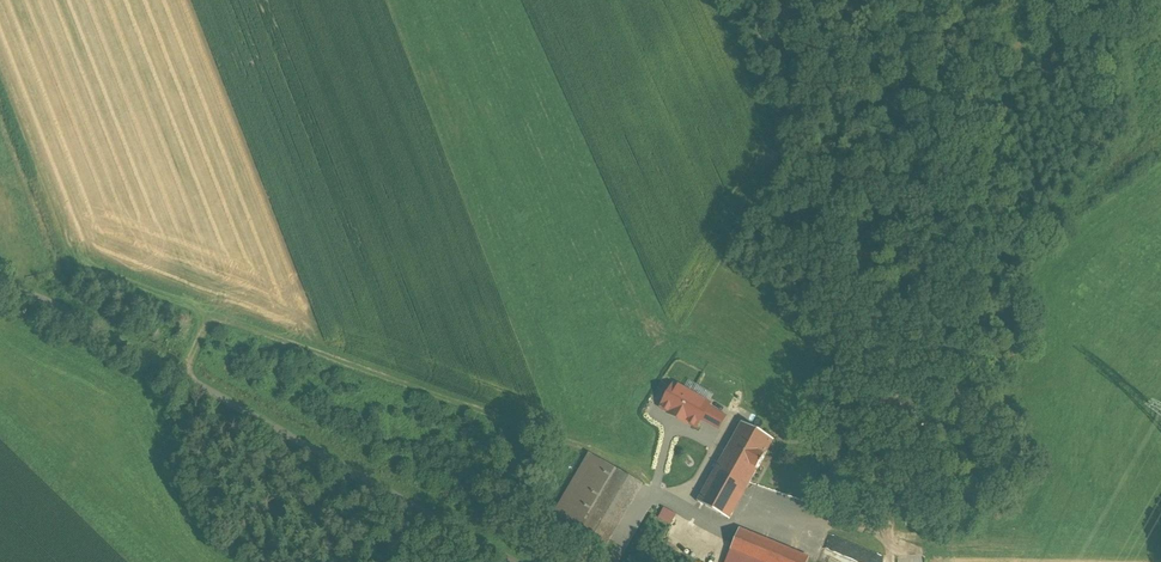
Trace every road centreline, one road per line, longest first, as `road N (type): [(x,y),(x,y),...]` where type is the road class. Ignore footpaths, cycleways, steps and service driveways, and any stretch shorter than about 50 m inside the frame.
road 1 (unclassified): [(524,561),(111,330),(0,279)]

